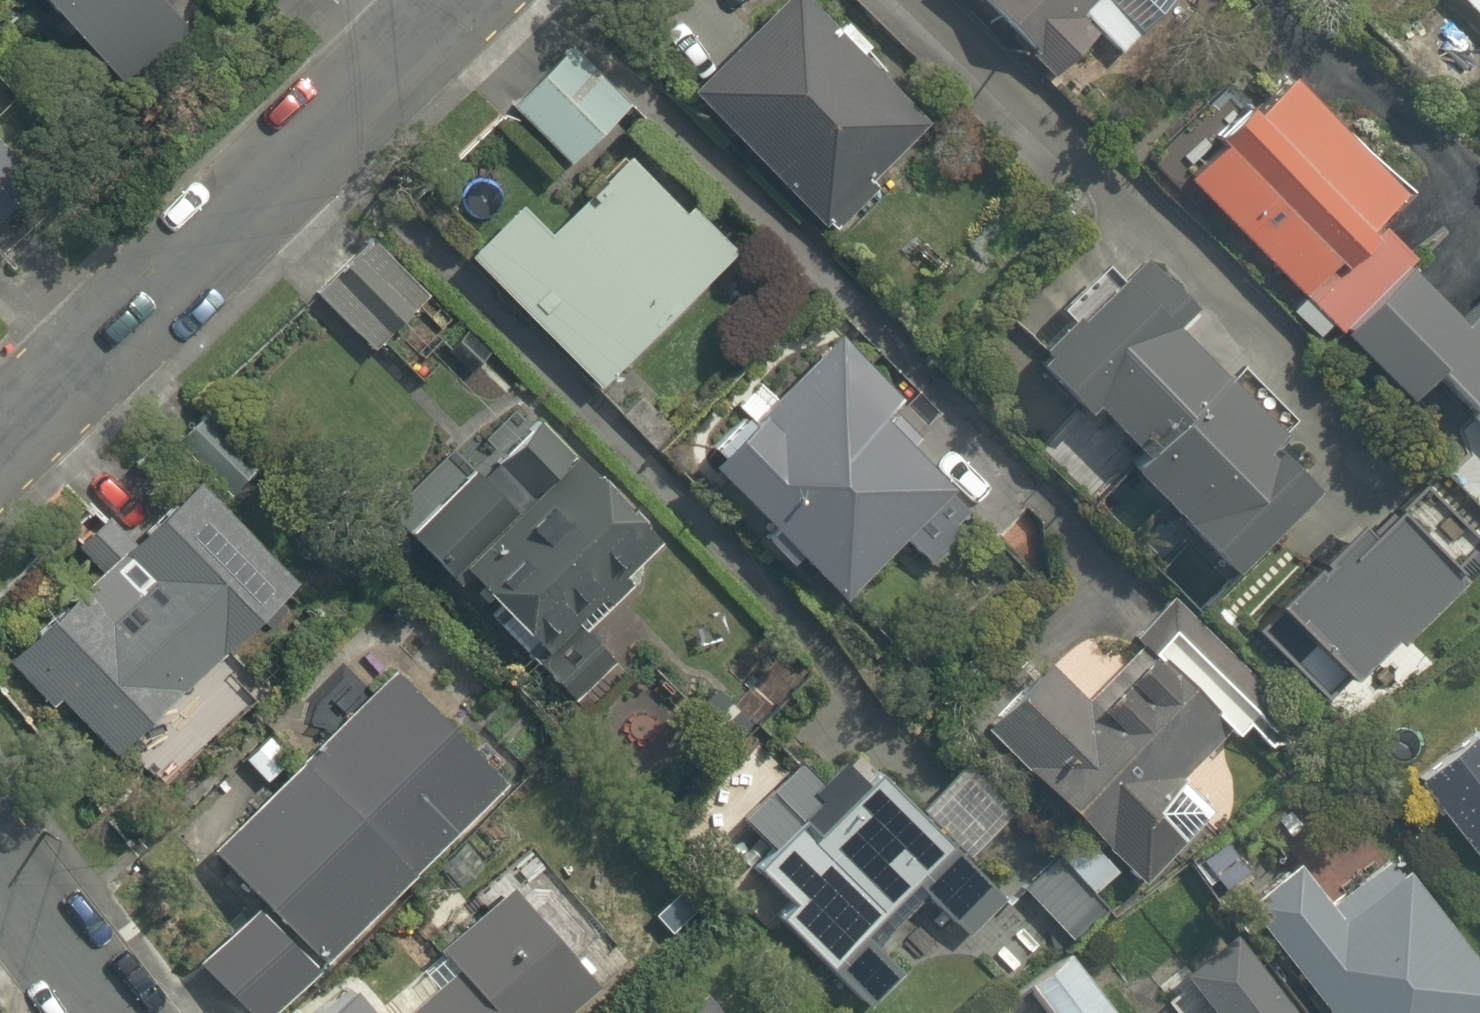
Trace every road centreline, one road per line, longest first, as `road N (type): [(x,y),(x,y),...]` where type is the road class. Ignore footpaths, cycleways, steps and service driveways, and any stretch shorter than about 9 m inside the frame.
road 1 (residential): [(460,0),(0,451)]

